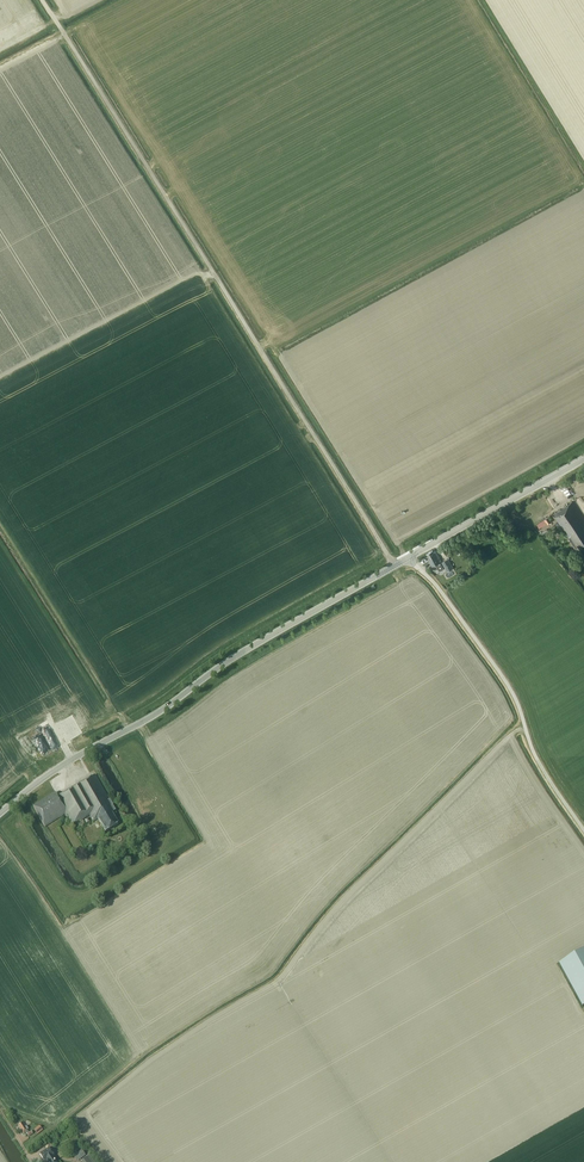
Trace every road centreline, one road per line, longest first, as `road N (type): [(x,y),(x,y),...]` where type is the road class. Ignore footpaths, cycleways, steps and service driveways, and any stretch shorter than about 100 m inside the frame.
road 1 (track): [(394,565),(41,0)]
road 2 (tertiary): [(0,813),(221,665),(408,558)]
road 3 (unclassified): [(583,832),(538,764),(507,684),(408,558)]
road 4 (tertiary): [(408,558),(583,459)]

